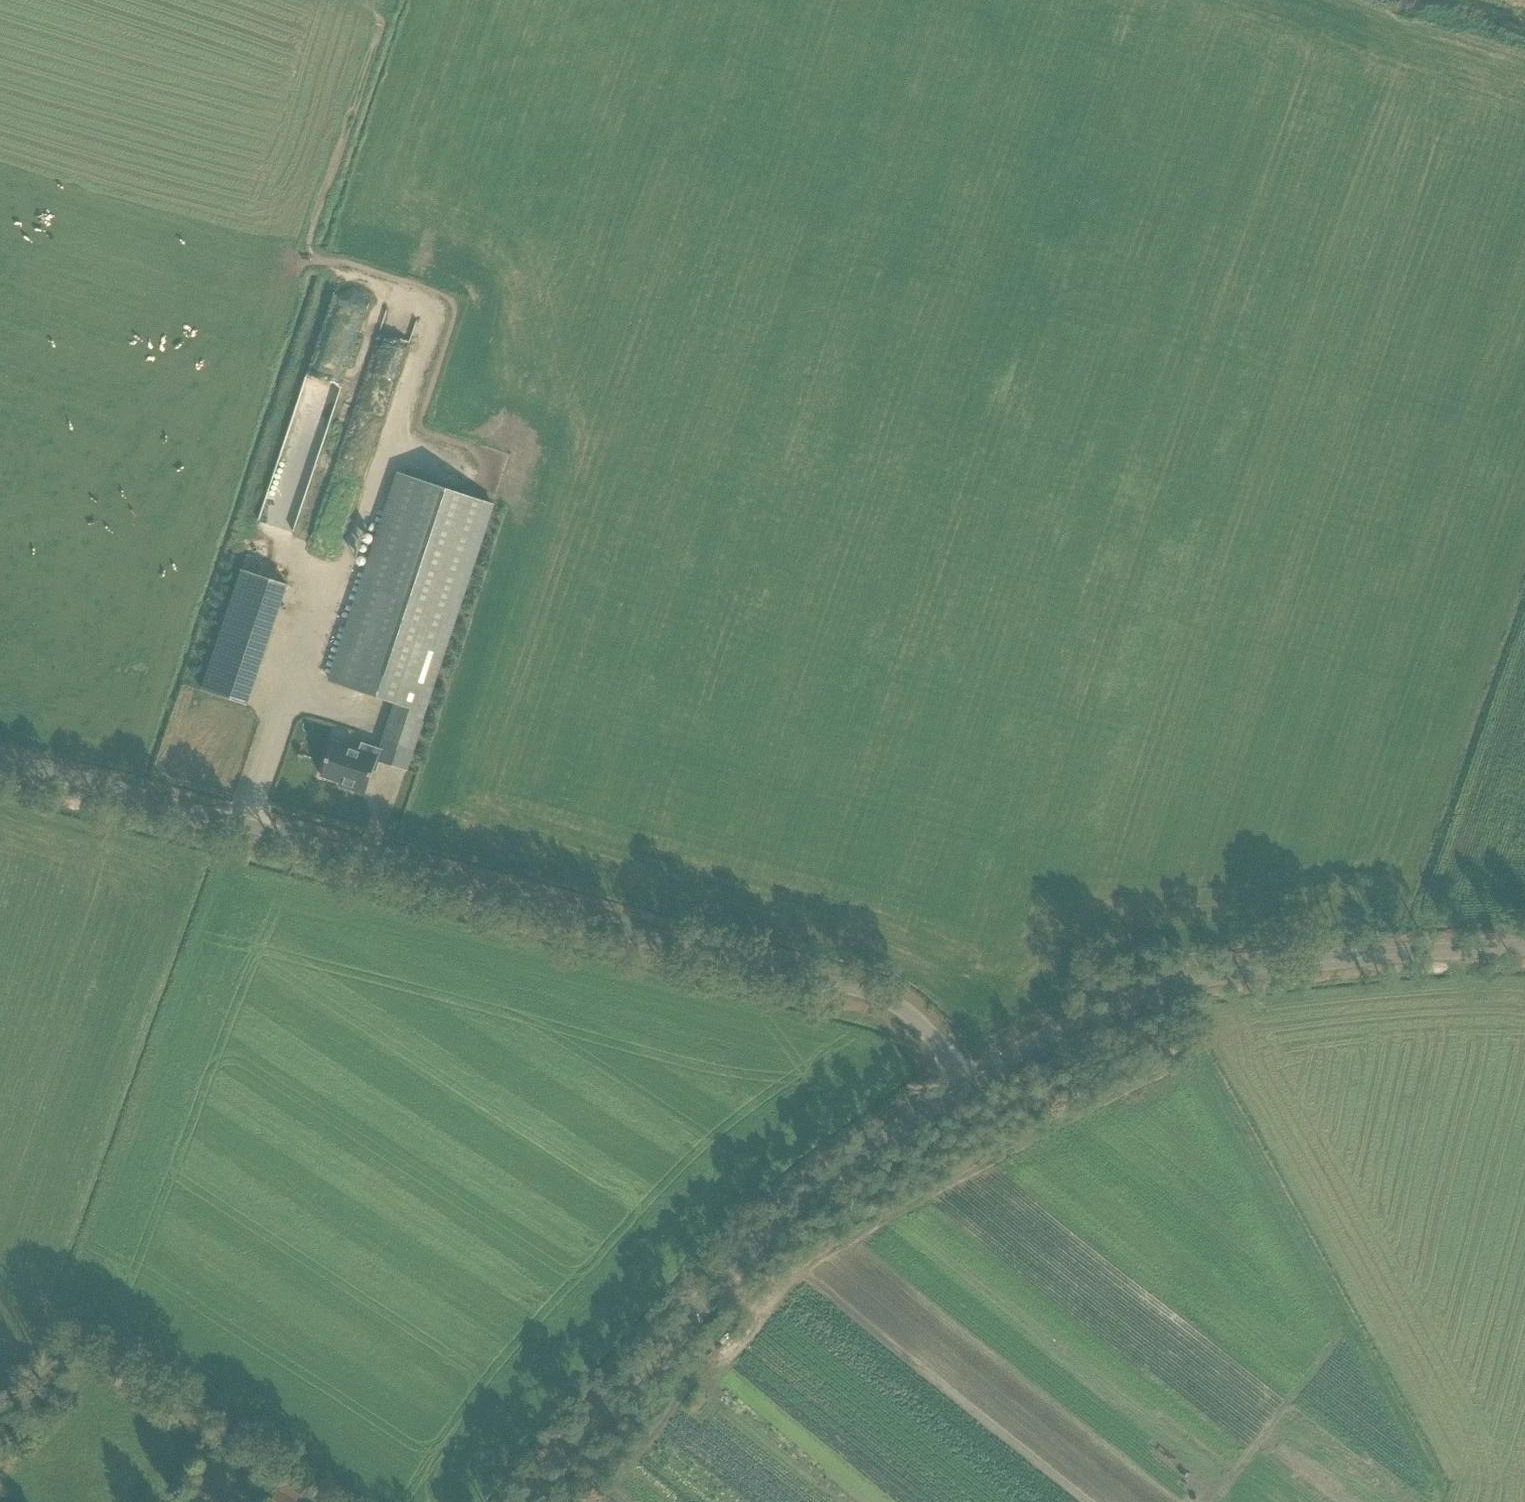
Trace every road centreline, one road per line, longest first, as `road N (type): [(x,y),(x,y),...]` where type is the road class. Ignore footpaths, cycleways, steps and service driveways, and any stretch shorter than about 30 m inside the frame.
road 1 (unclassified): [(963,1075),(914,1013),(852,977),(444,878),(0,756)]
road 2 (unclassified): [(517,1501),(615,1372),(788,1204),(963,1075)]
road 3 (unclassified): [(1524,957),(1247,969),(1091,1013),(963,1075)]

